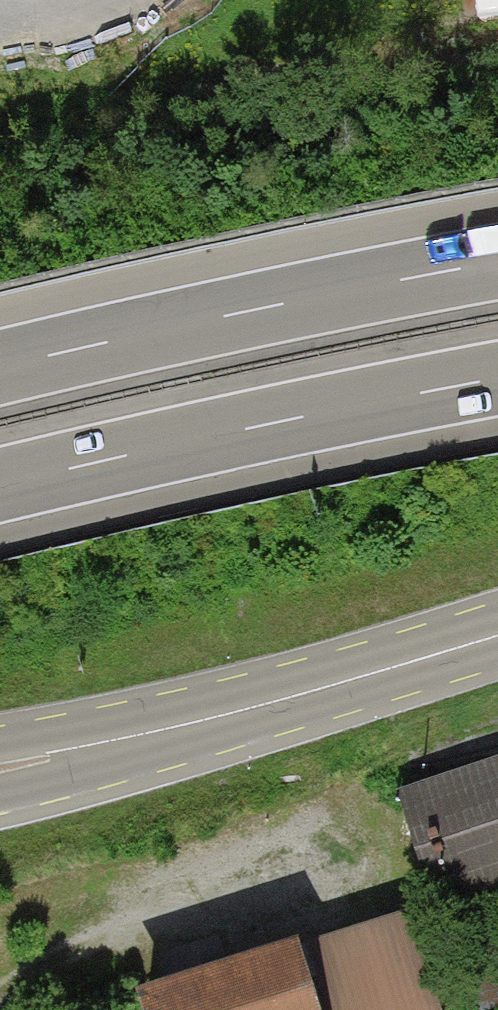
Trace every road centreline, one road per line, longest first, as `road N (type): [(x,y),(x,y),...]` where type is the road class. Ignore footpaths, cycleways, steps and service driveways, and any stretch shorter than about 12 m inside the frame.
road 1 (motorway): [(497,263),(392,279),(0,370)]
road 2 (motorway): [(0,486),(497,378)]
road 3 (primary): [(213,718),(497,634)]
road 4 (primary): [(0,794),(213,718)]
road 5 (primary): [(213,718),(0,748)]

